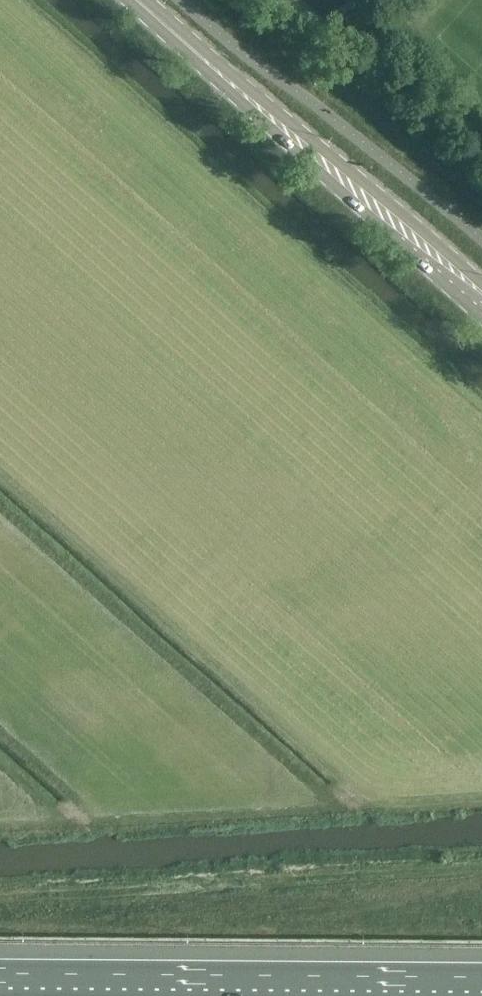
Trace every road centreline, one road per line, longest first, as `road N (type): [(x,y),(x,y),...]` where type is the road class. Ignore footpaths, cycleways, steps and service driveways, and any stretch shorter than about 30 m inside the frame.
road 1 (motorway): [(481,992),(0,989)]
road 2 (secondary): [(481,304),(138,0)]

